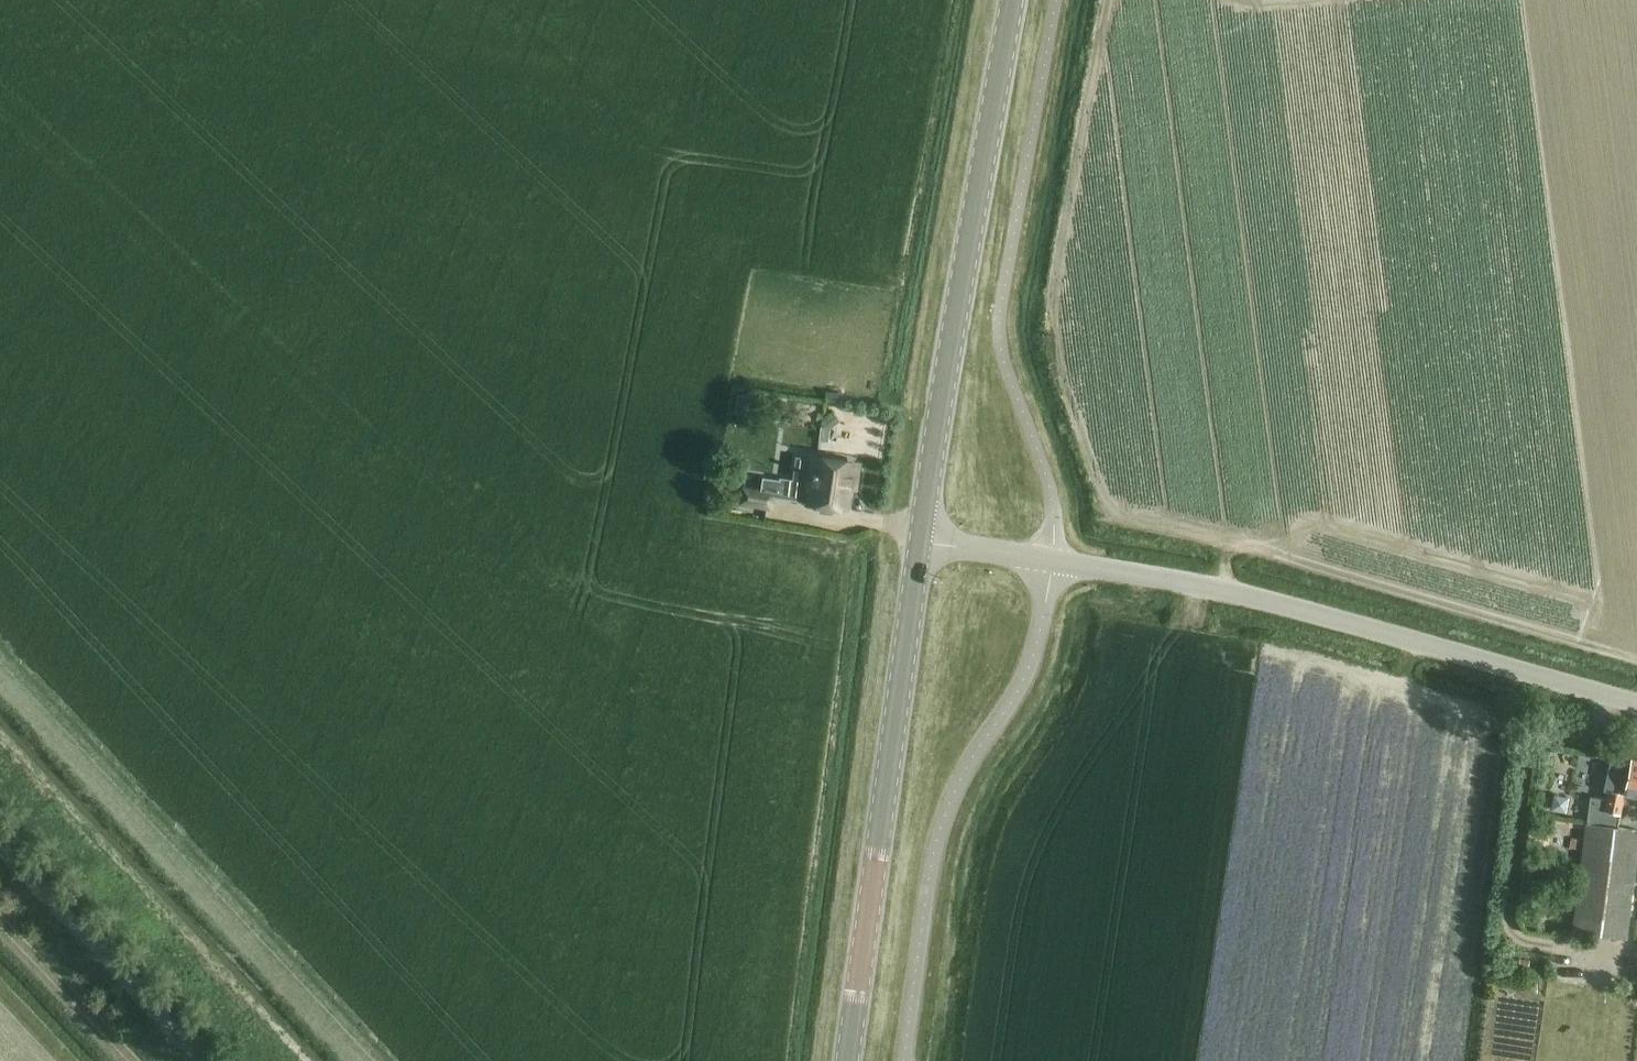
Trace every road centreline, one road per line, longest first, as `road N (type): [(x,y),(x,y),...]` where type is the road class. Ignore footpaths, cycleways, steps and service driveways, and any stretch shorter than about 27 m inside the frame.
road 1 (unclassified): [(1636,705),(1196,588),(919,543)]
road 2 (secondary): [(919,543),(1013,0)]
road 3 (secondary): [(849,1060),(919,543)]
road 4 (unclassified): [(204,1060),(0,847)]

